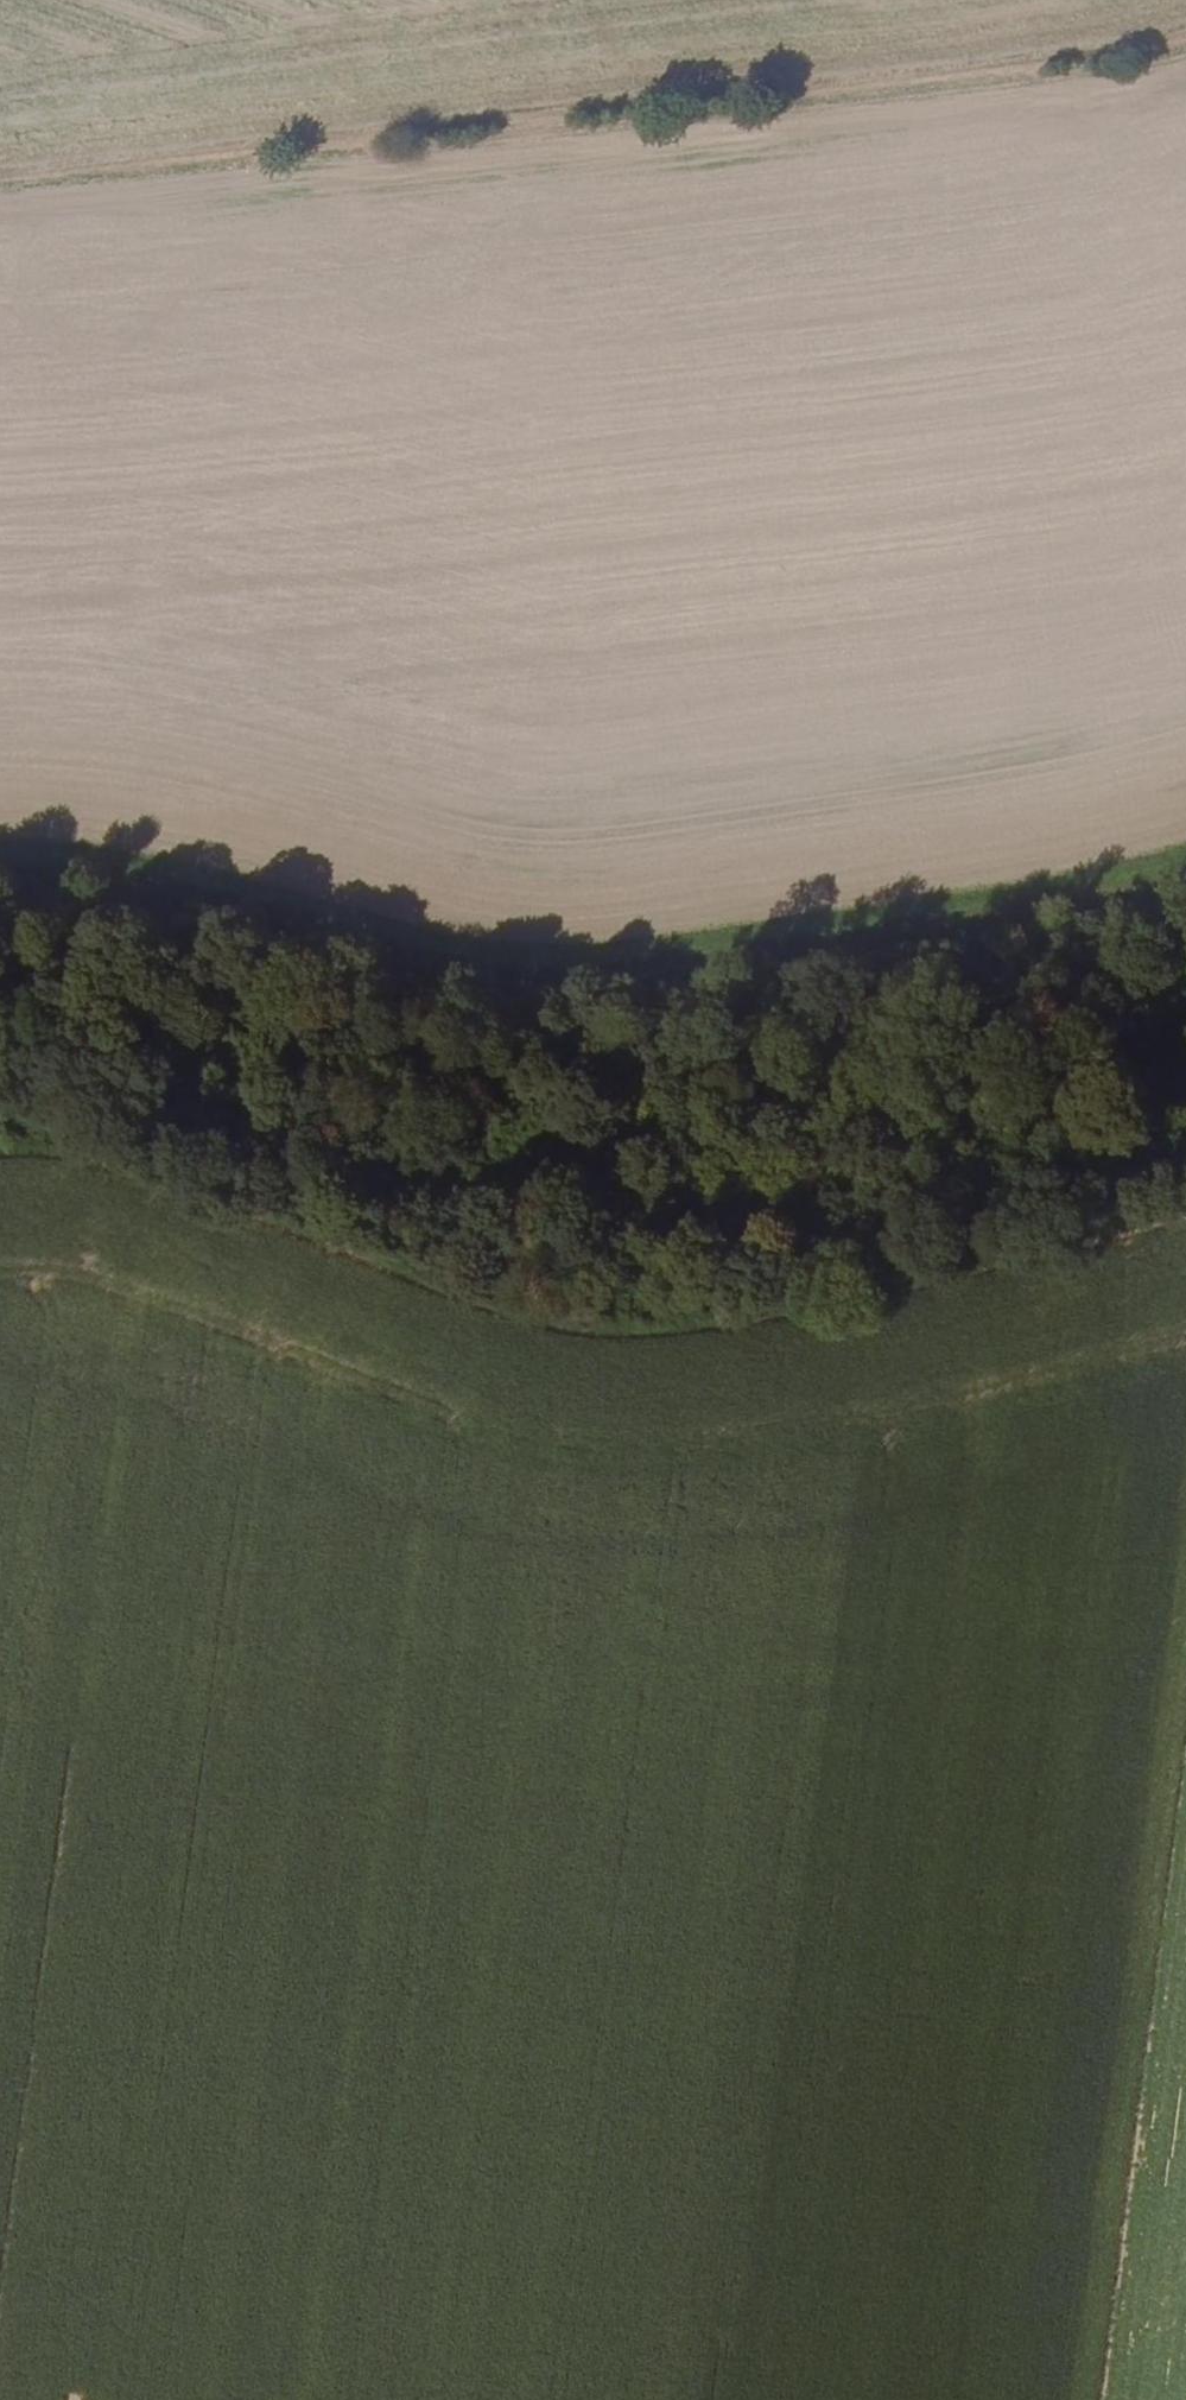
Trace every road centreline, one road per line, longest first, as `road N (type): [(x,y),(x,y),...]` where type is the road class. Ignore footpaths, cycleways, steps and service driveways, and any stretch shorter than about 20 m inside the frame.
road 1 (track): [(0,879),(115,877),(283,913),(452,968),(573,974),(1123,887),(1185,867)]

